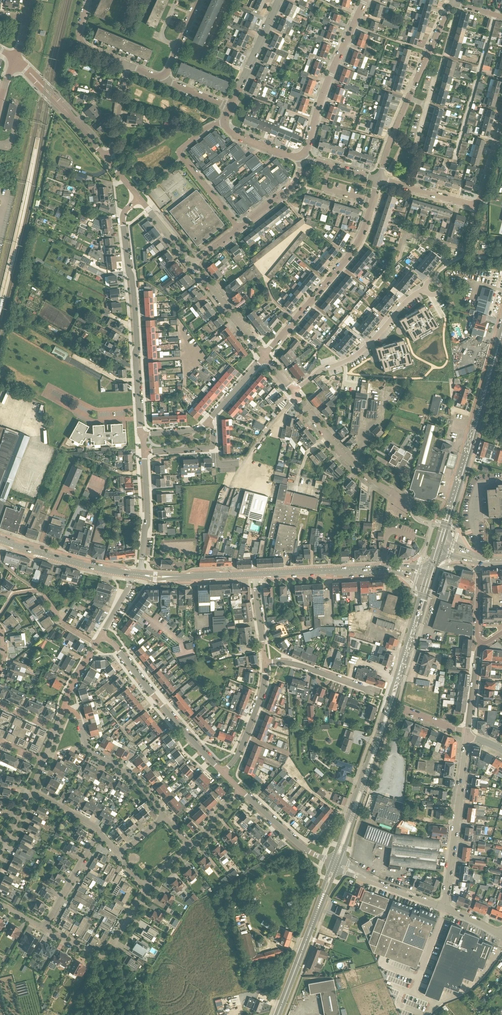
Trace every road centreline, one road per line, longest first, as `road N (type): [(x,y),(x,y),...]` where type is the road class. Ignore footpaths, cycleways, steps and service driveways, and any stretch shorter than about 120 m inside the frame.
road 1 (primary): [(335,864),(430,576)]
road 2 (residential): [(143,434),(123,221),(140,198)]
road 3 (primary): [(439,547),(501,331)]
road 4 (residential): [(264,355),(351,253),(371,200)]
road 5 (residential): [(223,772),(101,635)]
road 6 (secondary): [(255,574),(385,567),(430,576)]
road 7 (residential): [(445,909),(467,737)]
road 8 (residential): [(292,391),(354,357),(426,289)]
road 9 (unclassified): [(304,158),(364,0)]
road 10 (residential): [(408,504),(344,456),(292,391)]
road 11 (primary): [(278,1014),(335,864)]
road 12 (residential): [(164,816),(131,776),(92,752),(77,715),(65,707)]
road 13 (unclassified): [(240,229),(180,155),(226,123)]
road 14 (secondary): [(131,574),(0,540)]
road 15 (residential): [(96,644),(32,591),(15,595),(0,620)]
road 16 (residential): [(131,574),(141,565),(146,523),(144,452)]
road 17 (secondary): [(255,574),(131,574)]
road 18 (residential): [(335,864),(298,843),(241,790)]
road 19 (residential): [(223,772),(257,708),(265,662)]

